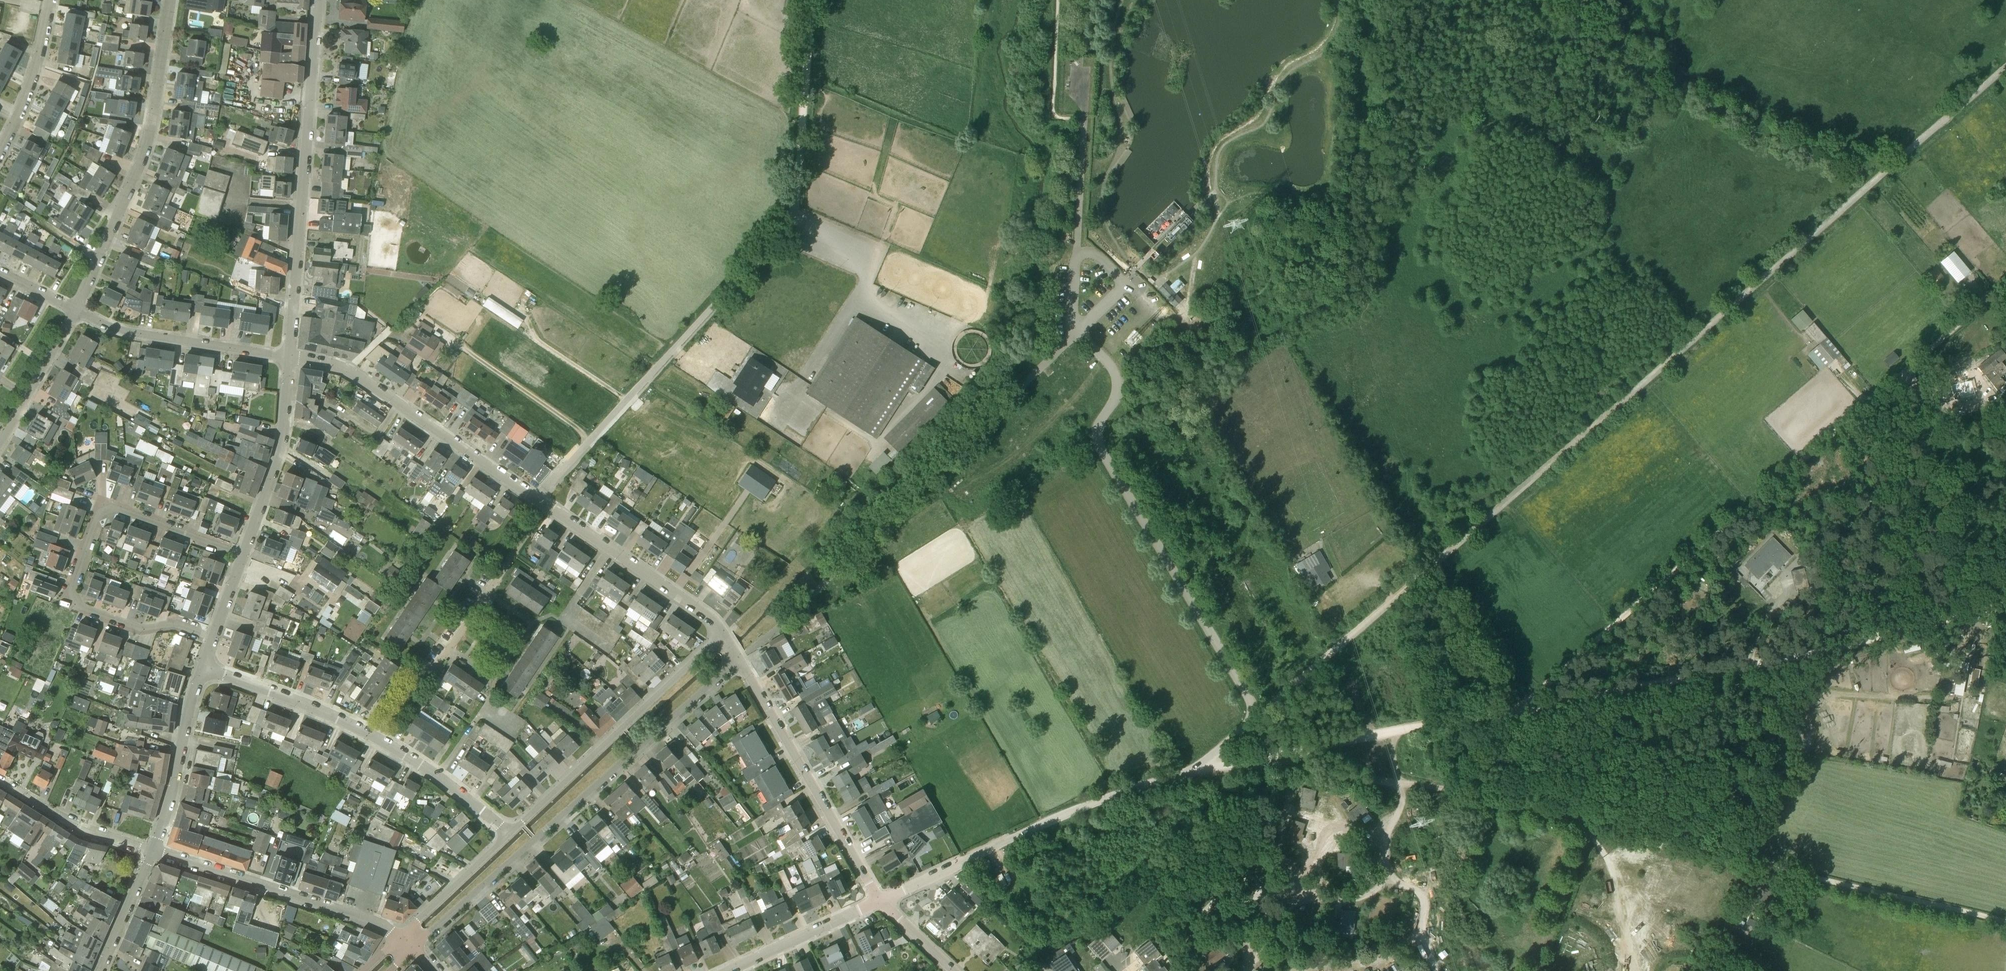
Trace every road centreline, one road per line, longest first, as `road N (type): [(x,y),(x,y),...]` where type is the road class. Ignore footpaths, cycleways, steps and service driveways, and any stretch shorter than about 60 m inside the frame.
road 1 (track): [(1257,712),(2005,68)]
road 2 (track): [(1250,761),(1685,837),(2005,923)]
road 3 (track): [(1506,717),(1989,298)]
road 4 (track): [(1506,717),(1762,668),(2005,605)]
road 5 (unclassified): [(739,659),(1077,332)]
road 6 (unclassified): [(1077,332),(1118,381),(1097,431),(1108,465),(1257,712)]
road 7 (residential): [(413,947),(739,659)]
road 8 (residential): [(213,637),(172,622),(139,628),(79,606),(71,586),(97,514),(115,507),(243,554)]
road 9 (residential): [(76,307),(145,140),(168,0)]
road 10 (residential): [(375,738),(417,678),(433,673),(546,506)]
road 11 (residential): [(722,636),(509,834)]
road 12 (residential): [(537,500),(351,372),(289,357)]
road 13 (residential): [(879,899),(739,659)]
road 14 (track): [(943,545),(975,524),(959,491),(1028,447),(1106,360)]
road 15 (residential): [(400,937),(151,852)]
road 16 (track): [(1250,761),(1506,717)]
road 17 (unclassified): [(988,849),(1092,802),(1201,769)]
road 18 (residential): [(289,357),(126,329),(76,307)]
road 19 (residential): [(722,636),(701,613),(546,506)]
road 20 (track): [(812,0),(792,212)]
road 21 (residential): [(302,205),(317,0)]
road 22 (residential): [(243,554),(276,462),(289,357)]
road 23 (residential): [(151,852),(203,667)]
road 24 (residential): [(375,738),(203,667)]
road 25 (residential): [(726,970),(879,899)]
road 26 (residential): [(0,786),(74,828),(151,852)]
road 27 (track): [(1599,819),(1532,970)]
road 28 (residential): [(509,834),(375,738)]
road 29 (residential): [(0,146),(30,83),(47,0)]
road 30 (residential): [(0,440),(76,307)]
road 31 (residential): [(289,357),(302,205)]
road 32 (track): [(627,401),(533,337),(518,304)]
road 33 (residential): [(509,834),(400,937)]
road 34 (unclassified): [(1194,255),(1185,316),(1173,318),(1130,274)]
road 35 (unclassified): [(1077,254),(1084,120)]
road 36 (residential): [(100,970),(151,852)]
road 37 (residential): [(879,899),(988,849)]
road 38 (track): [(1388,883),(1425,892),(1424,936),(1439,970)]

